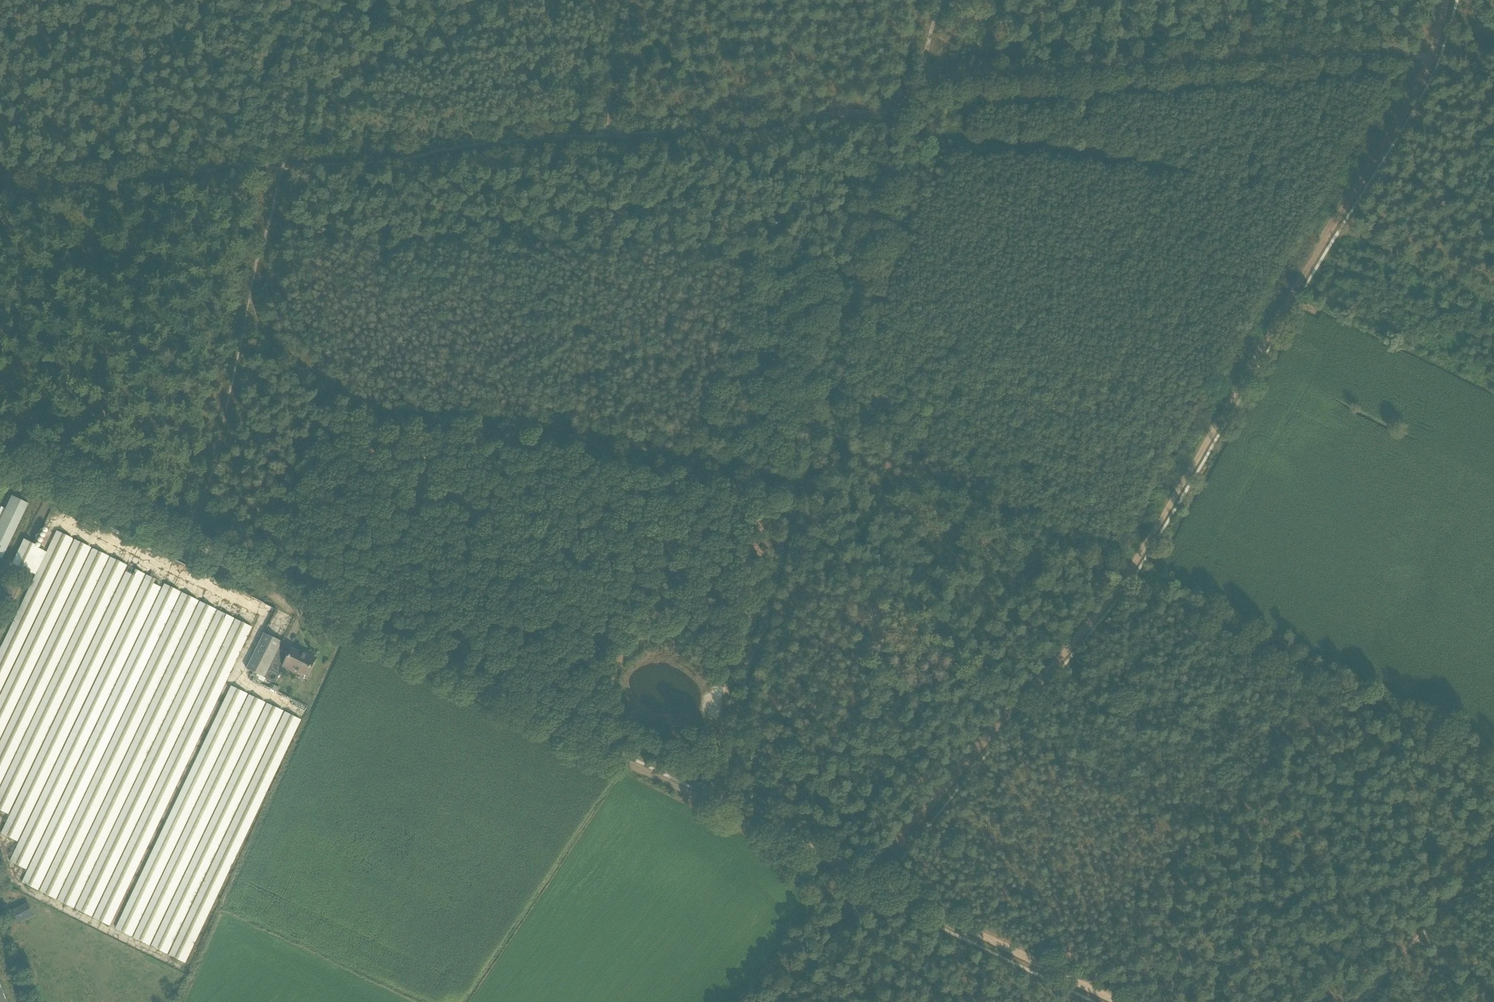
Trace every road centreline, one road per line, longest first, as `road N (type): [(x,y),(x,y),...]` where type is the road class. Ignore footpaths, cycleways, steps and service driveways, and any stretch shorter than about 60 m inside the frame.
road 1 (track): [(1432,54),(1148,542),(873,883)]
road 2 (track): [(711,804),(0,455)]
road 3 (track): [(242,305),(376,402),(472,408),(799,474)]
road 4 (track): [(607,132),(277,157)]
road 5 (track): [(1116,1001),(873,883)]
road 6 (track): [(242,305),(189,543)]
road 7 (track): [(240,159),(0,176)]
road 8 (track): [(1364,1001),(1493,858)]
road 9 (track): [(873,883),(711,804)]
road 10 (track): [(873,883),(773,1001)]
road 11 (track): [(277,157),(242,305)]

